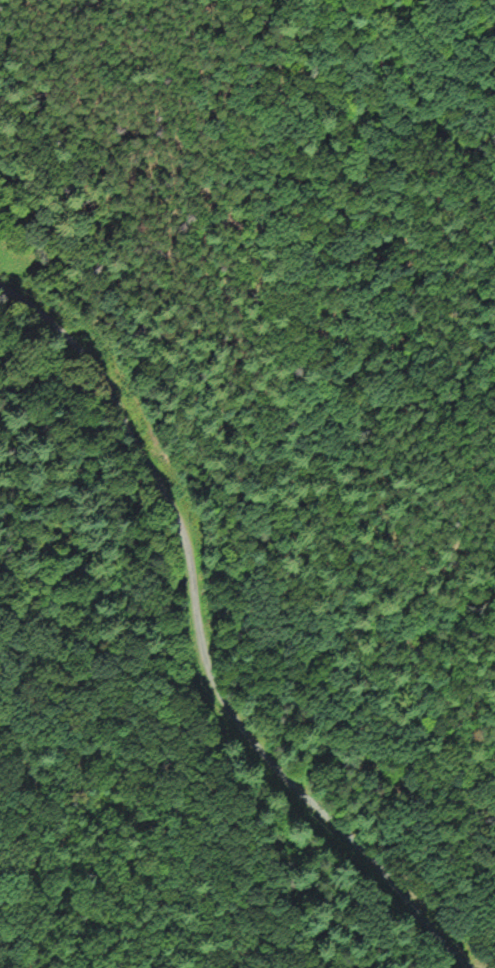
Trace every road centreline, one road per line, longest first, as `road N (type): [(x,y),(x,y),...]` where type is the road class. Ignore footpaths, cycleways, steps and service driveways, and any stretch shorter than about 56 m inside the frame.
road 1 (residential): [(469,967),(256,750),(203,673),(192,570),(169,489),(93,361),(0,288)]

